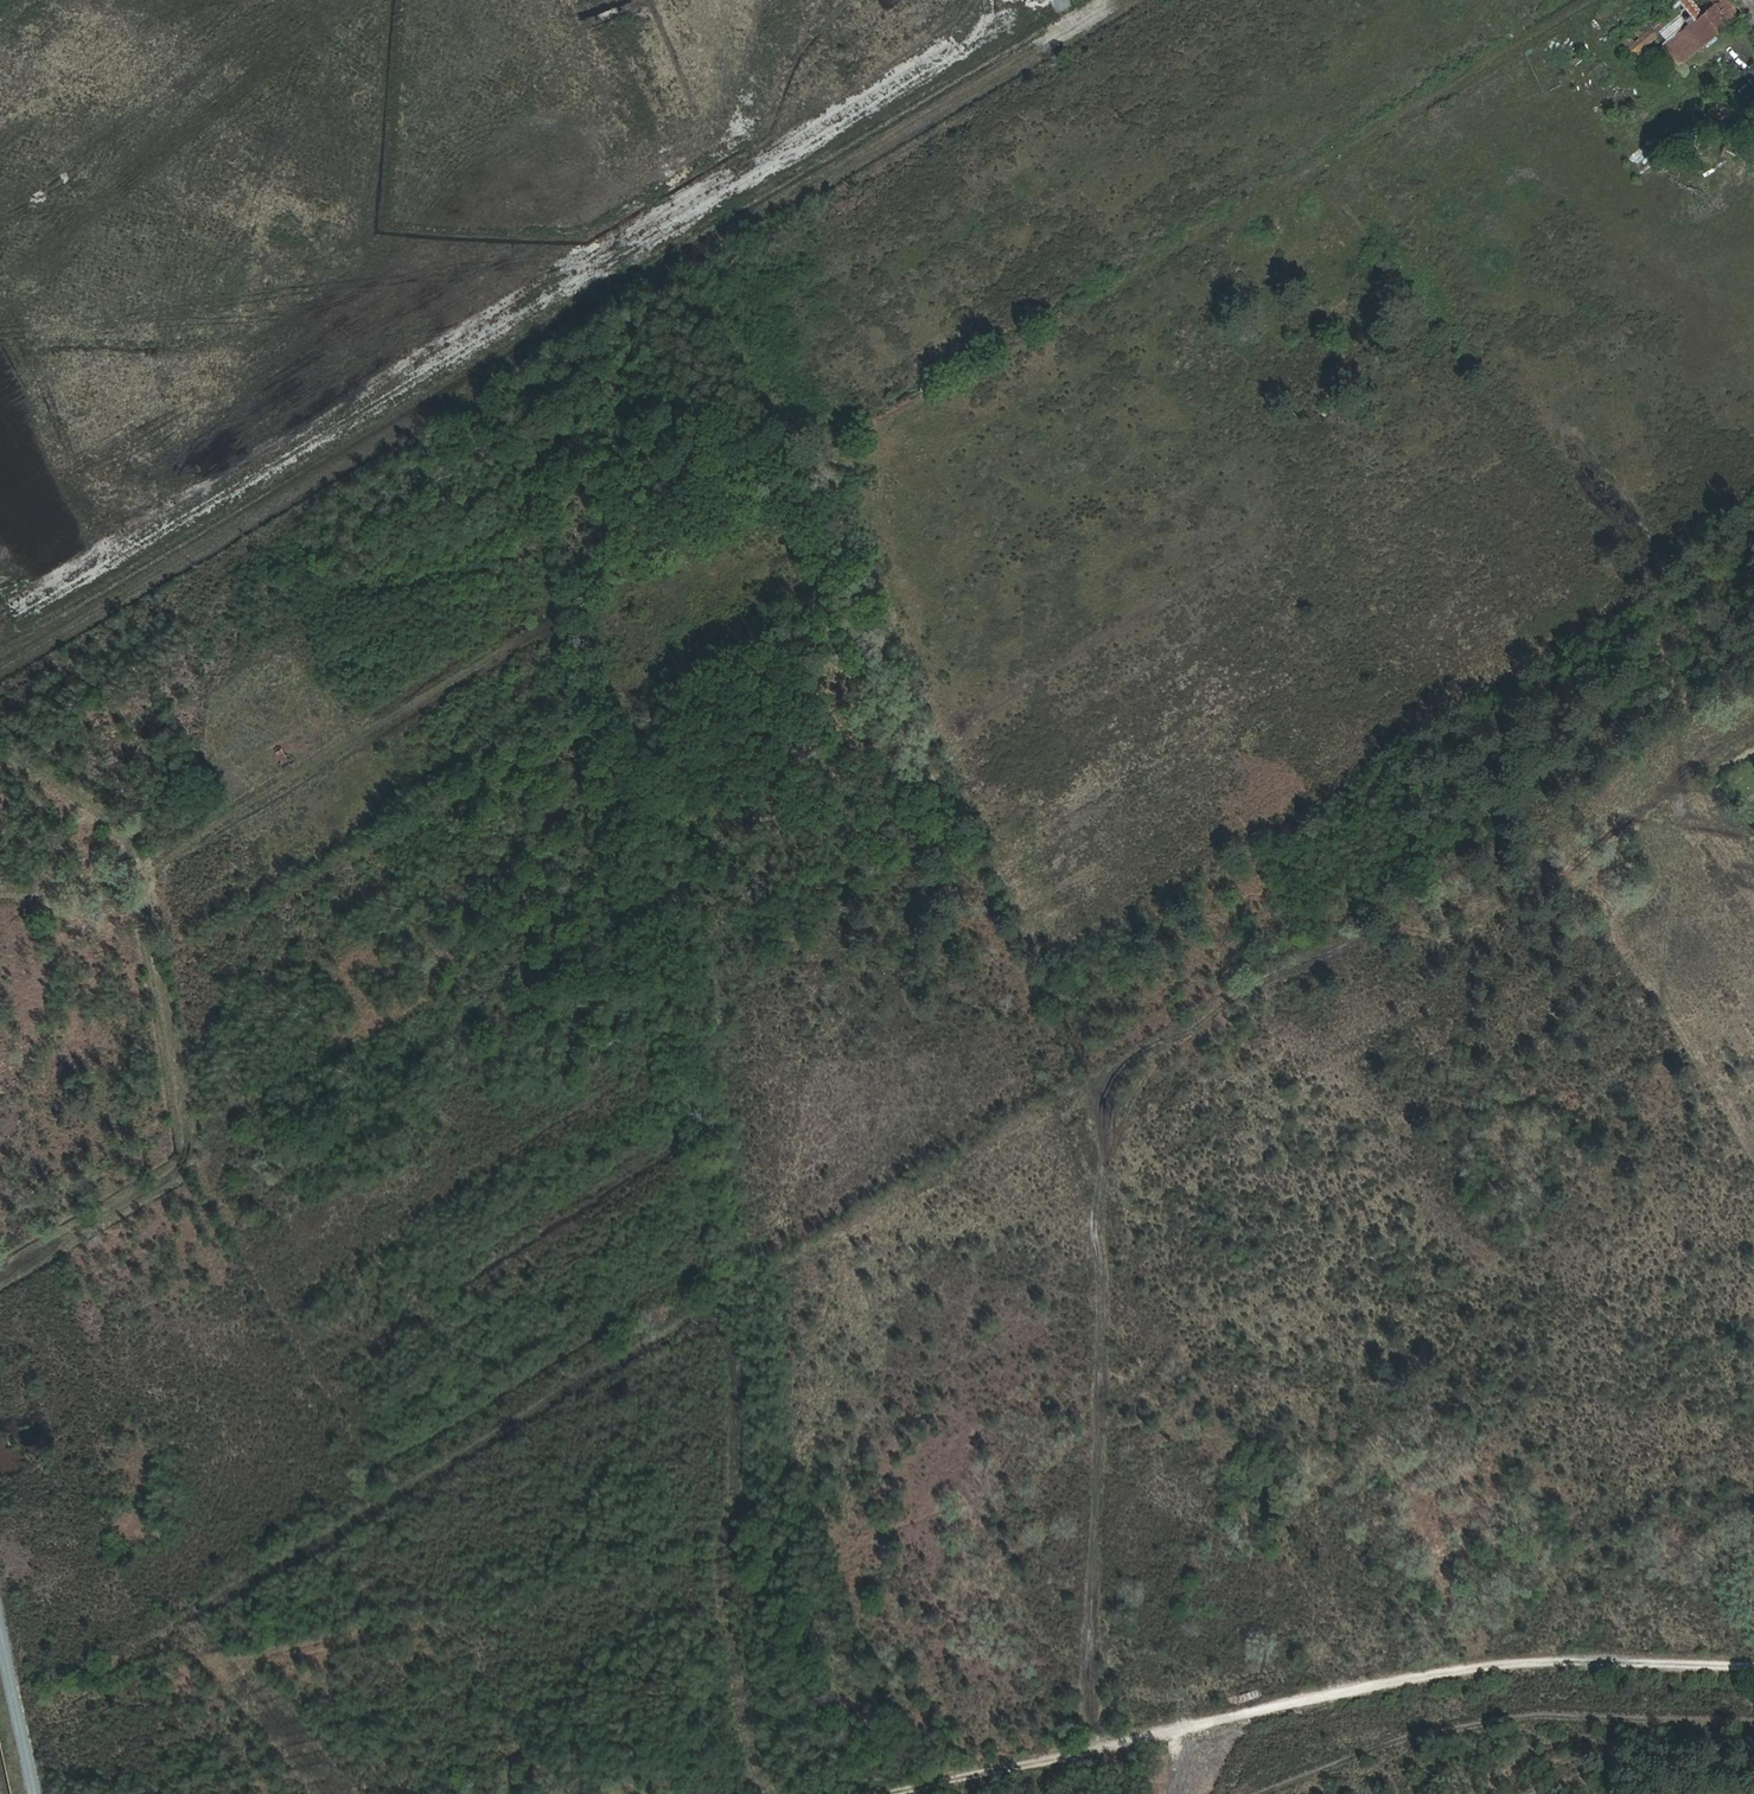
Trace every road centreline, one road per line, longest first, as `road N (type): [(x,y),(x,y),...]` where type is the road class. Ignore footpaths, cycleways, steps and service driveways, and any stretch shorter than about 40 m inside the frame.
road 1 (track): [(899,1793),(1554,1660),(1753,1668)]
road 2 (track): [(0,1629),(35,1793)]

